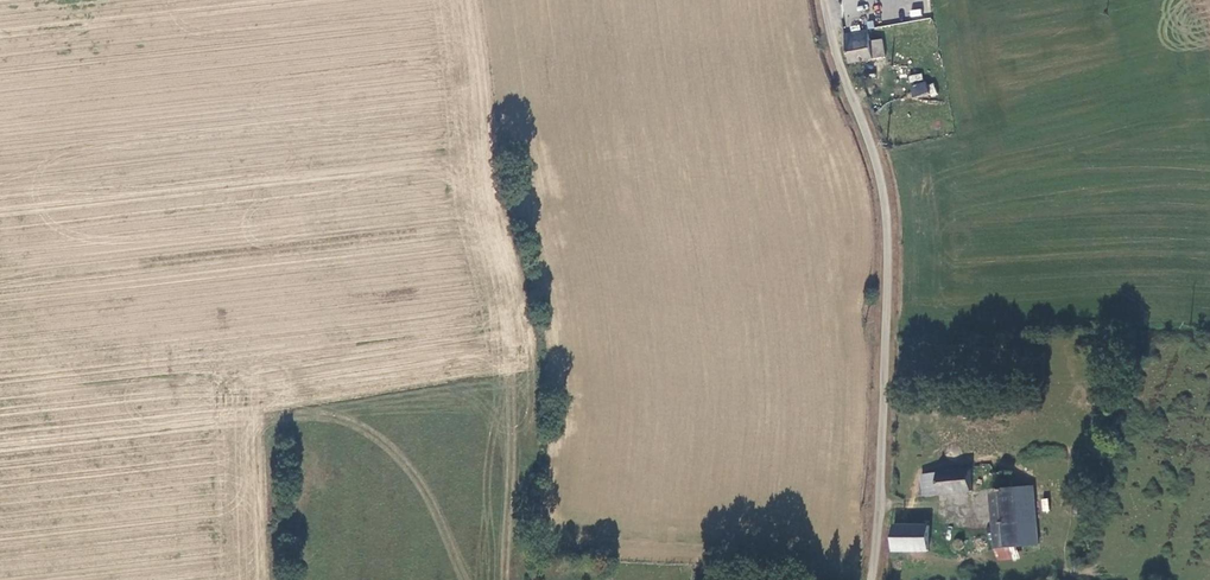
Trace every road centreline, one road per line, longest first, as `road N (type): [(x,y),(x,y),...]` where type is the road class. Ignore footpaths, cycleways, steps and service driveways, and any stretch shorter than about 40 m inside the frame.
road 1 (unclassified): [(825,0),(886,209),(872,579)]

